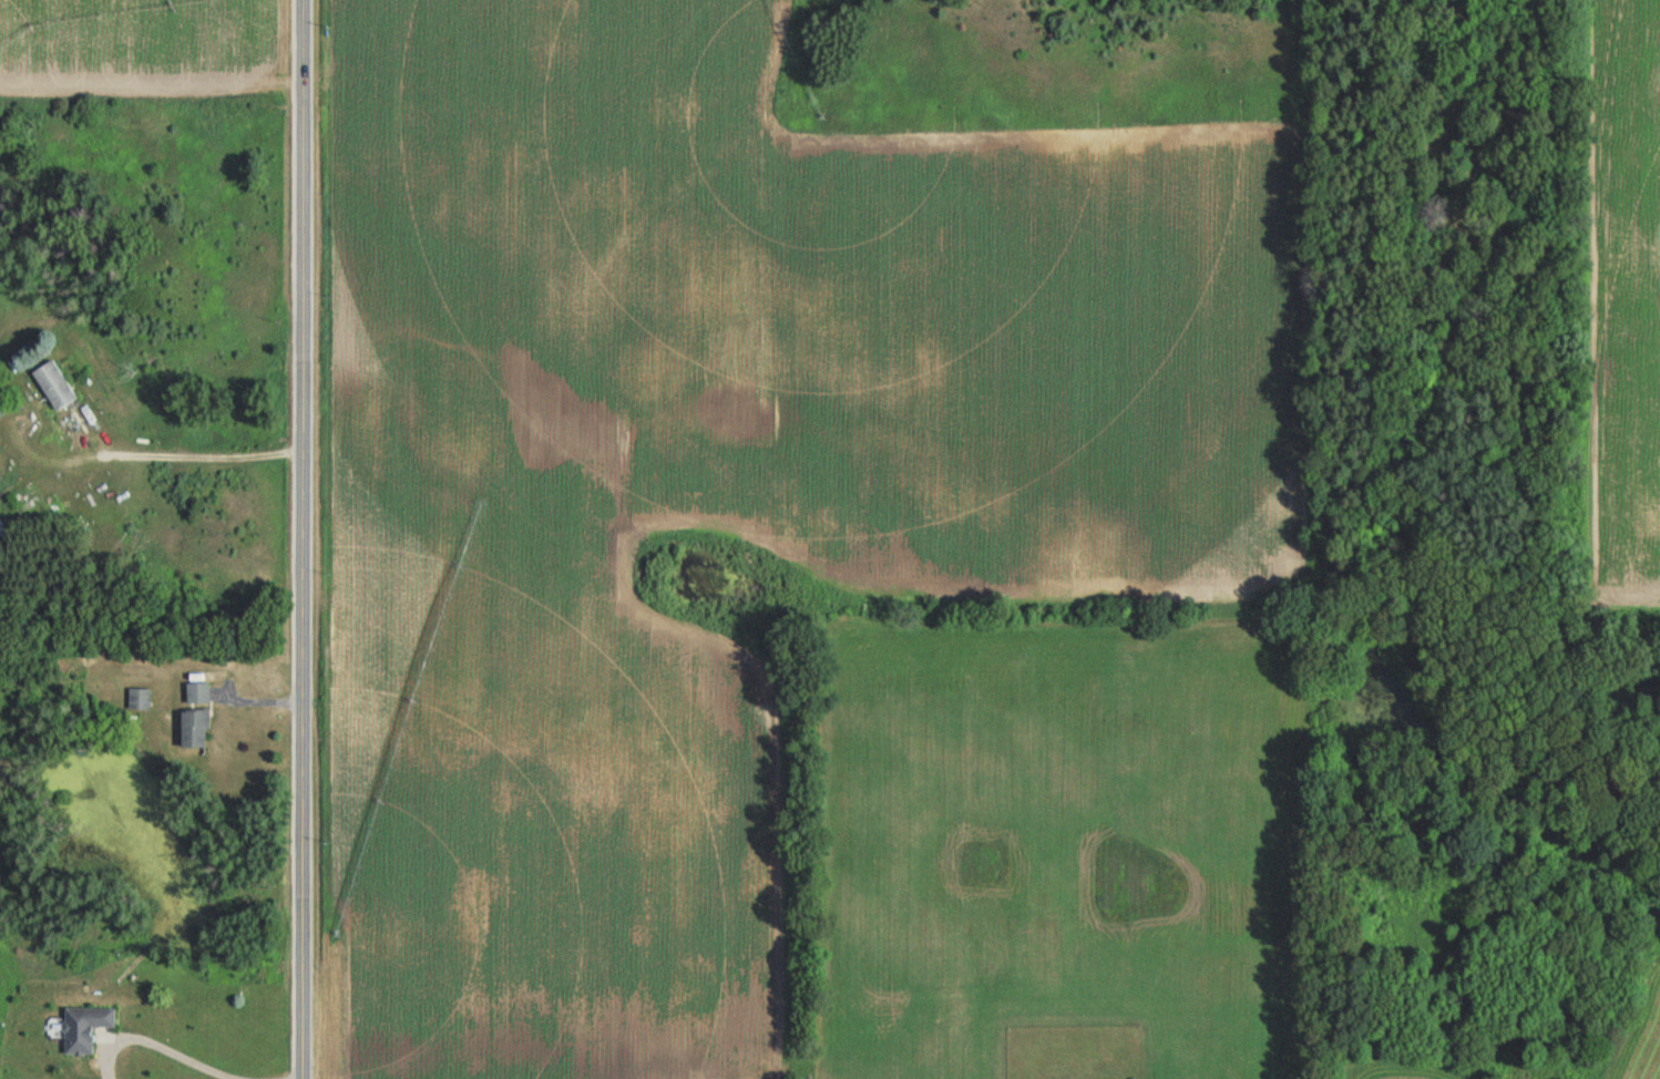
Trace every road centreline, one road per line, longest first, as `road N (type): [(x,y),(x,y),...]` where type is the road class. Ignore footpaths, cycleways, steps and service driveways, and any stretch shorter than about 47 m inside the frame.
road 1 (residential): [(301,1078),(302,0)]

